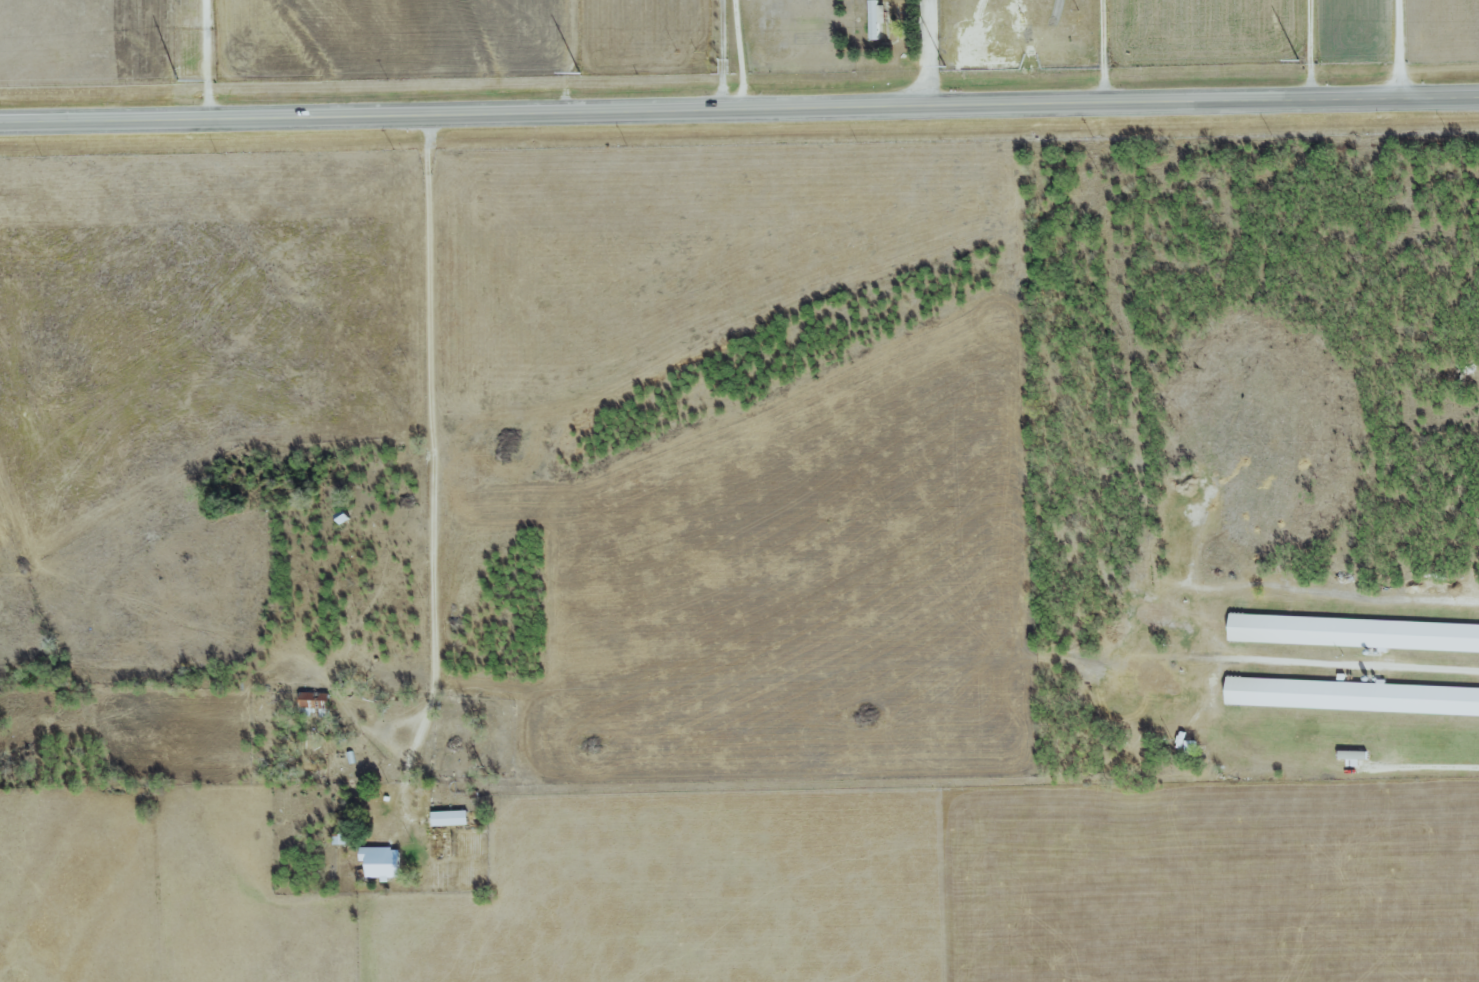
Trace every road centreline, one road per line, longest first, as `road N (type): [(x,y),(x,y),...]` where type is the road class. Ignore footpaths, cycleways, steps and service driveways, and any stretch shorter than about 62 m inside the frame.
road 1 (primary): [(0,125),(1478,97)]

